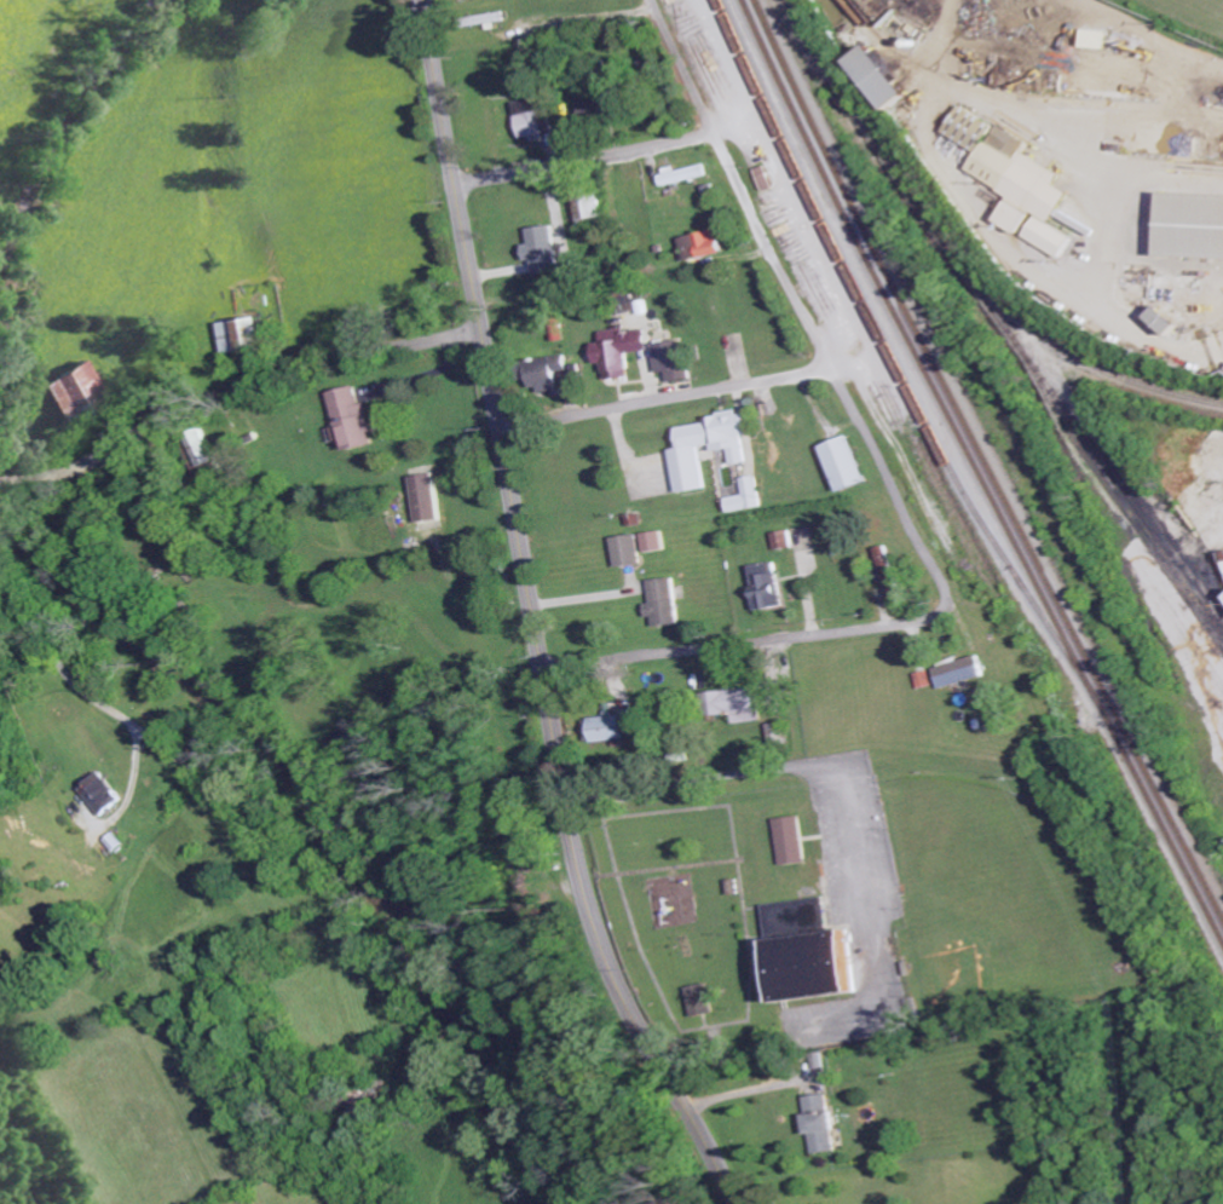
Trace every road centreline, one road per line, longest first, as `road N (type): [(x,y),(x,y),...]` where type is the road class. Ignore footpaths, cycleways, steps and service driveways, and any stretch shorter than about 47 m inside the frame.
road 1 (secondary): [(730,1203),(612,973),(576,857),(428,0)]
road 2 (residential): [(947,592),(654,0)]
road 3 (residential): [(481,329),(282,378),(150,425),(68,469),(0,488)]
road 4 (residential): [(542,669),(912,626),(941,613),(947,592)]
road 5 (residential): [(500,430),(837,370)]
road 6 (residential): [(564,793),(865,757)]
road 7 (residential): [(455,180),(577,165),(715,132)]
road 8 (residential): [(0,569),(54,655),(148,732)]

